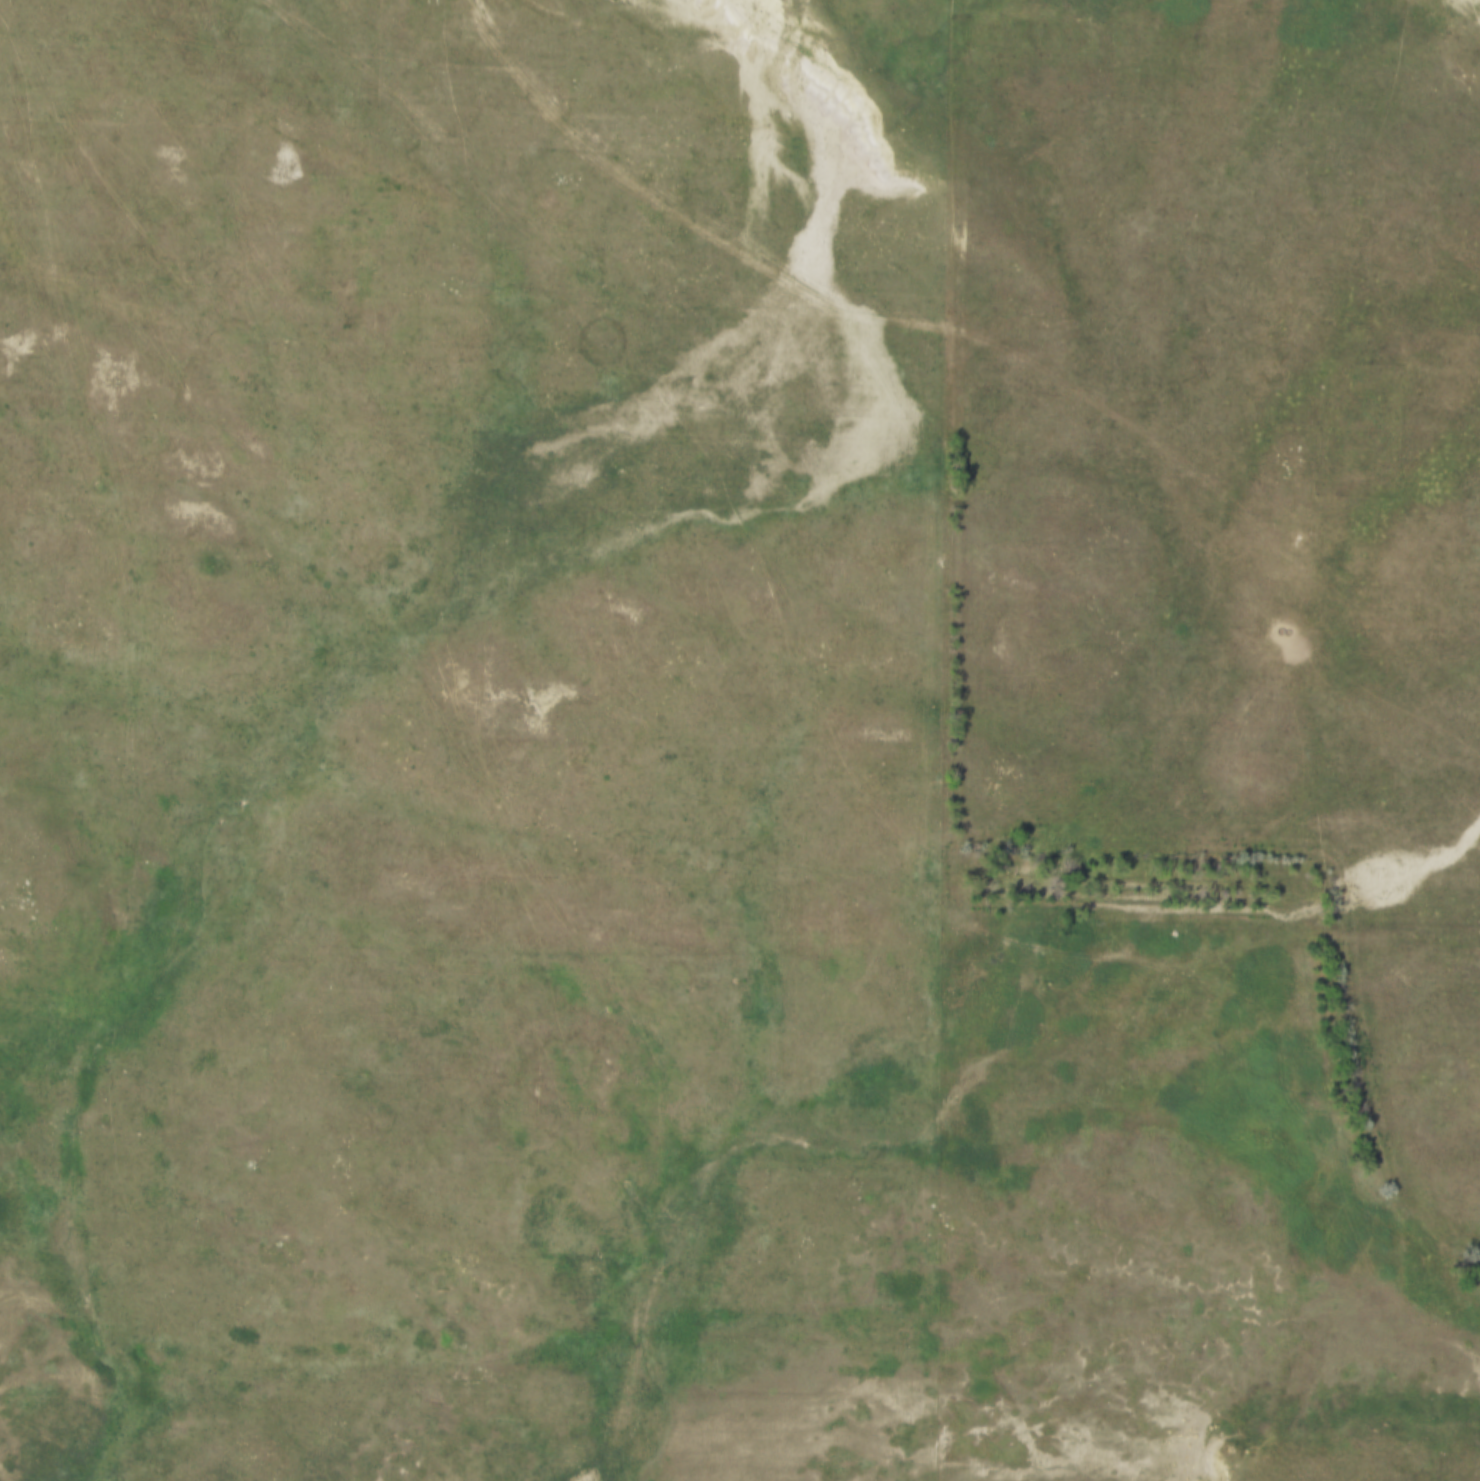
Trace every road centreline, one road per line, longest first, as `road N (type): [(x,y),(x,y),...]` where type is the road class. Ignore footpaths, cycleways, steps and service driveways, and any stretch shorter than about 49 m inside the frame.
road 1 (track): [(1479,616),(1336,538),(1181,470),(997,348),(892,313),(701,215),(563,113),(480,0)]

